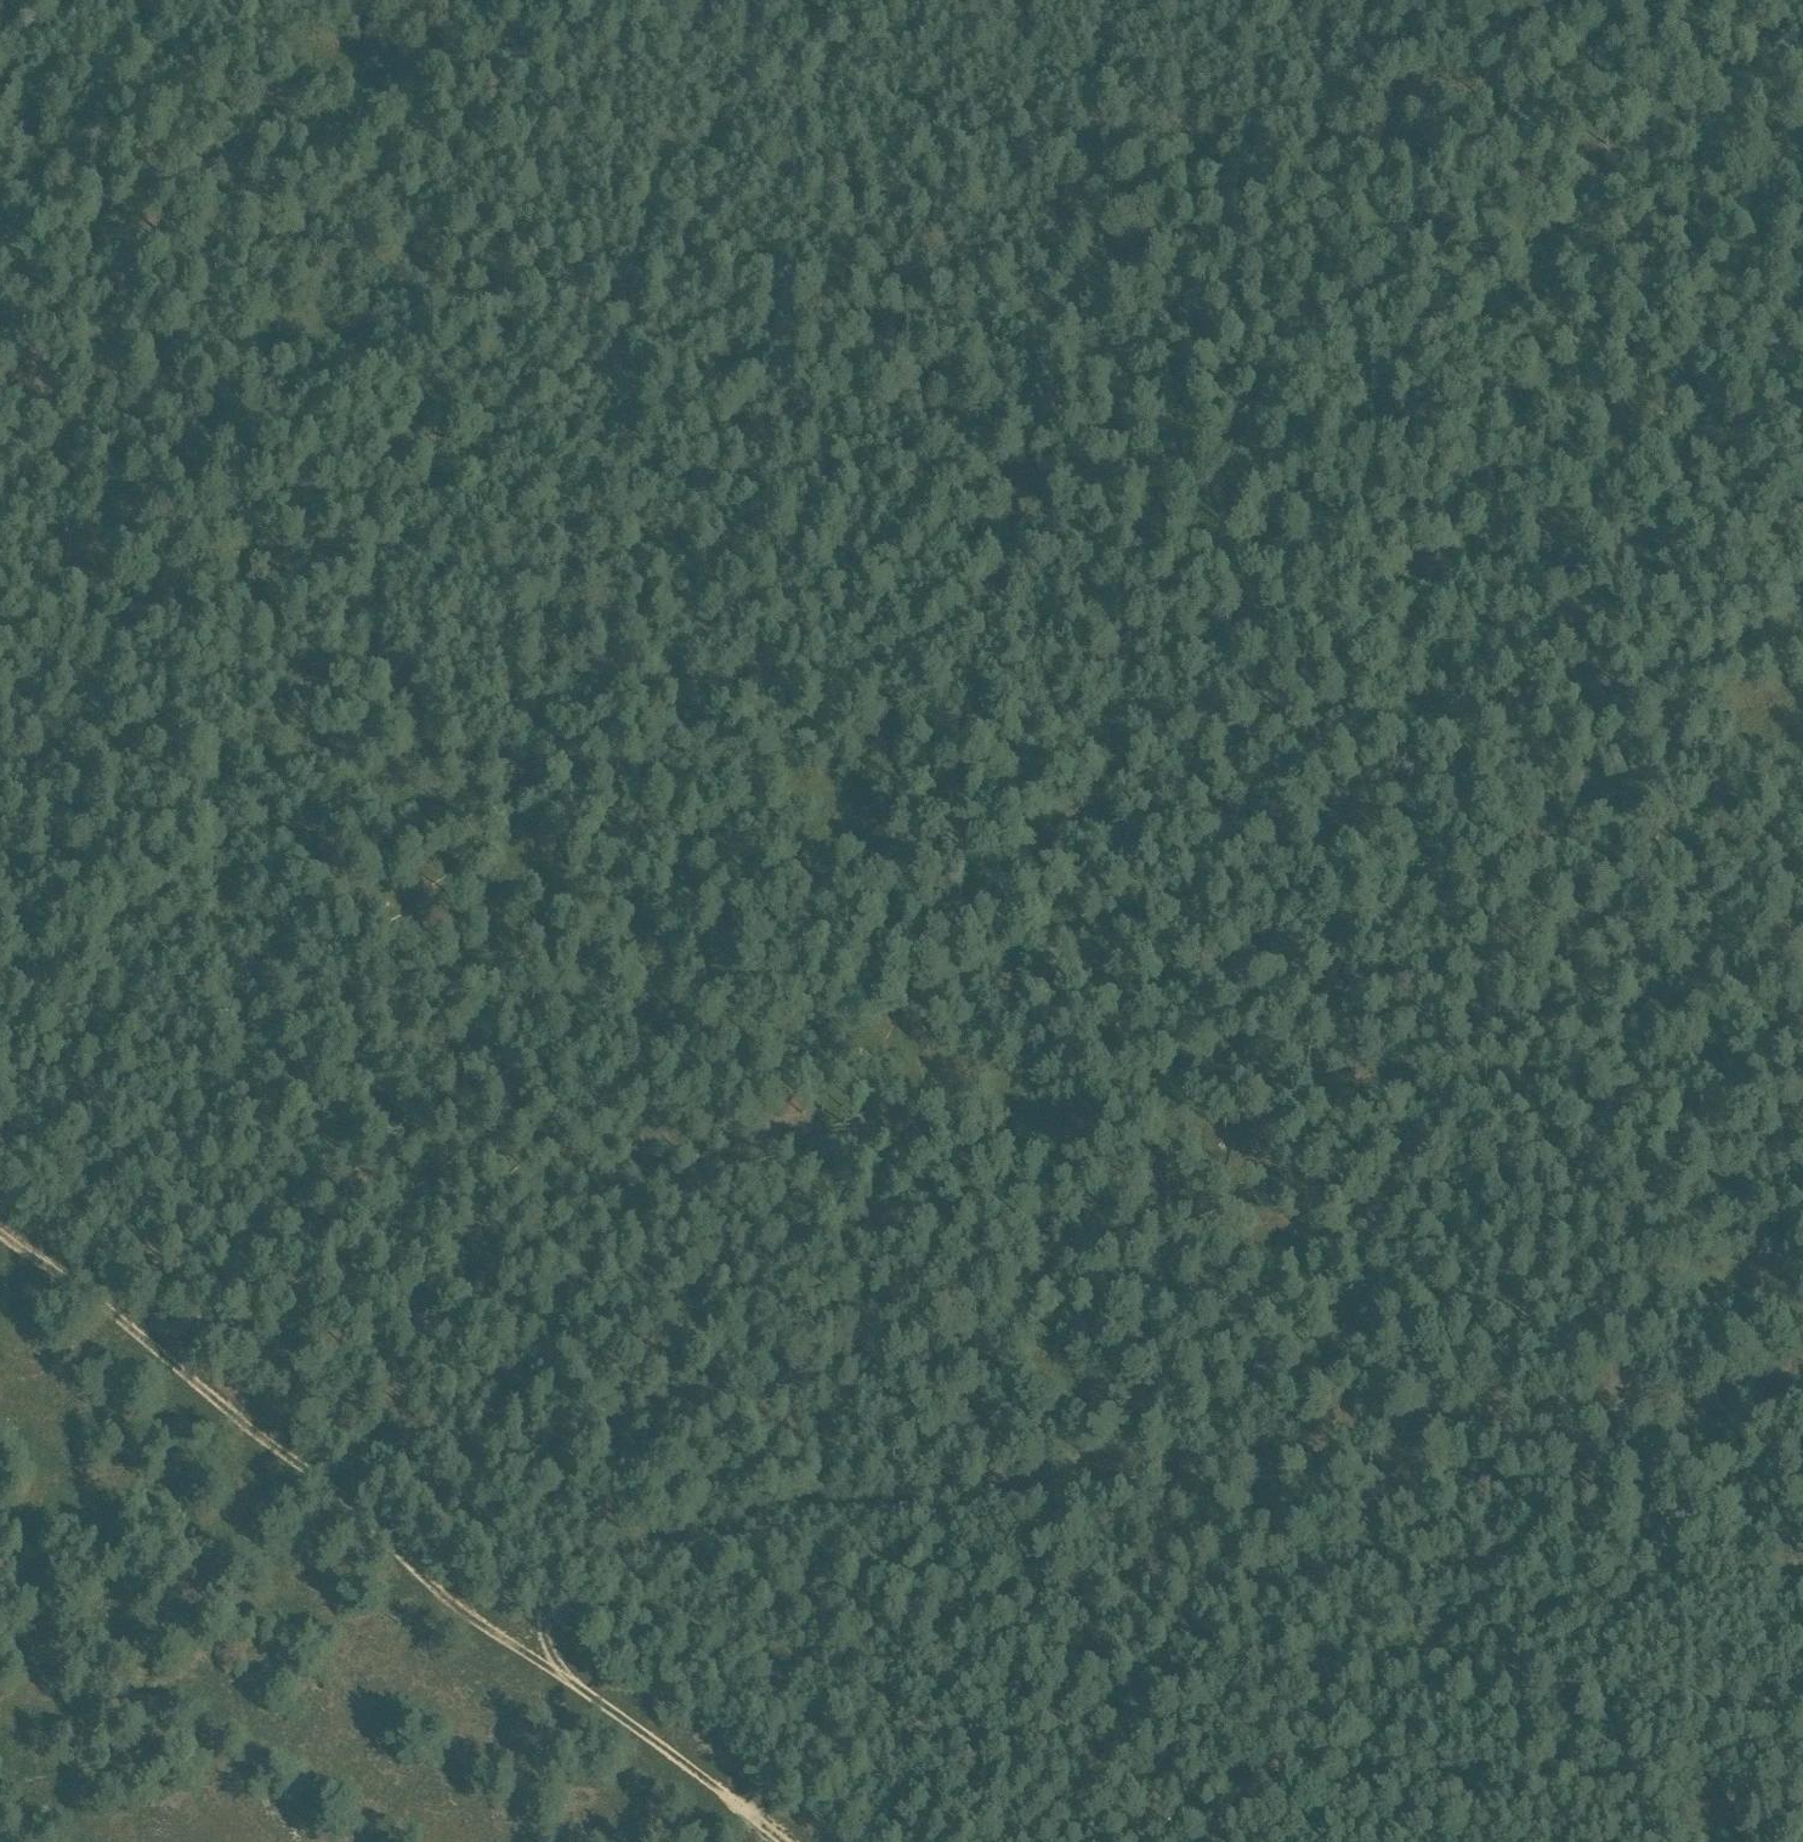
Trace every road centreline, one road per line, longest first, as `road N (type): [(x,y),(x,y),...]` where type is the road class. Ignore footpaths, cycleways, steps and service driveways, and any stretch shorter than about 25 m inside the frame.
road 1 (track): [(557,1664),(519,1645),(0,1217)]
road 2 (track): [(785,1841),(557,1664),(546,1610)]

